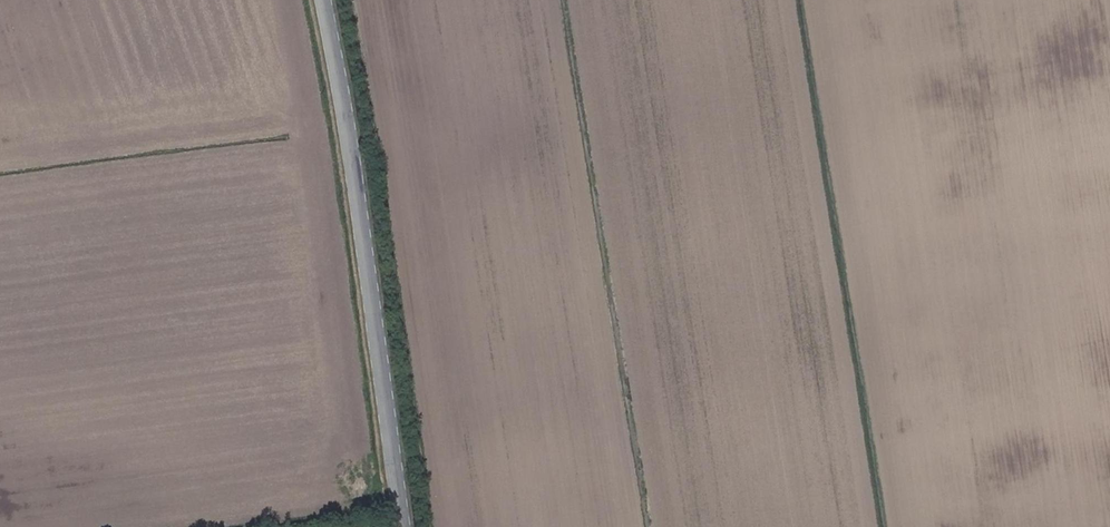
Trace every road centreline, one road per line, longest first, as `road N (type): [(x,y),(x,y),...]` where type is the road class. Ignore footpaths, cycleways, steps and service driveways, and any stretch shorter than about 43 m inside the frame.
road 1 (tertiary): [(403,526),(326,0)]

